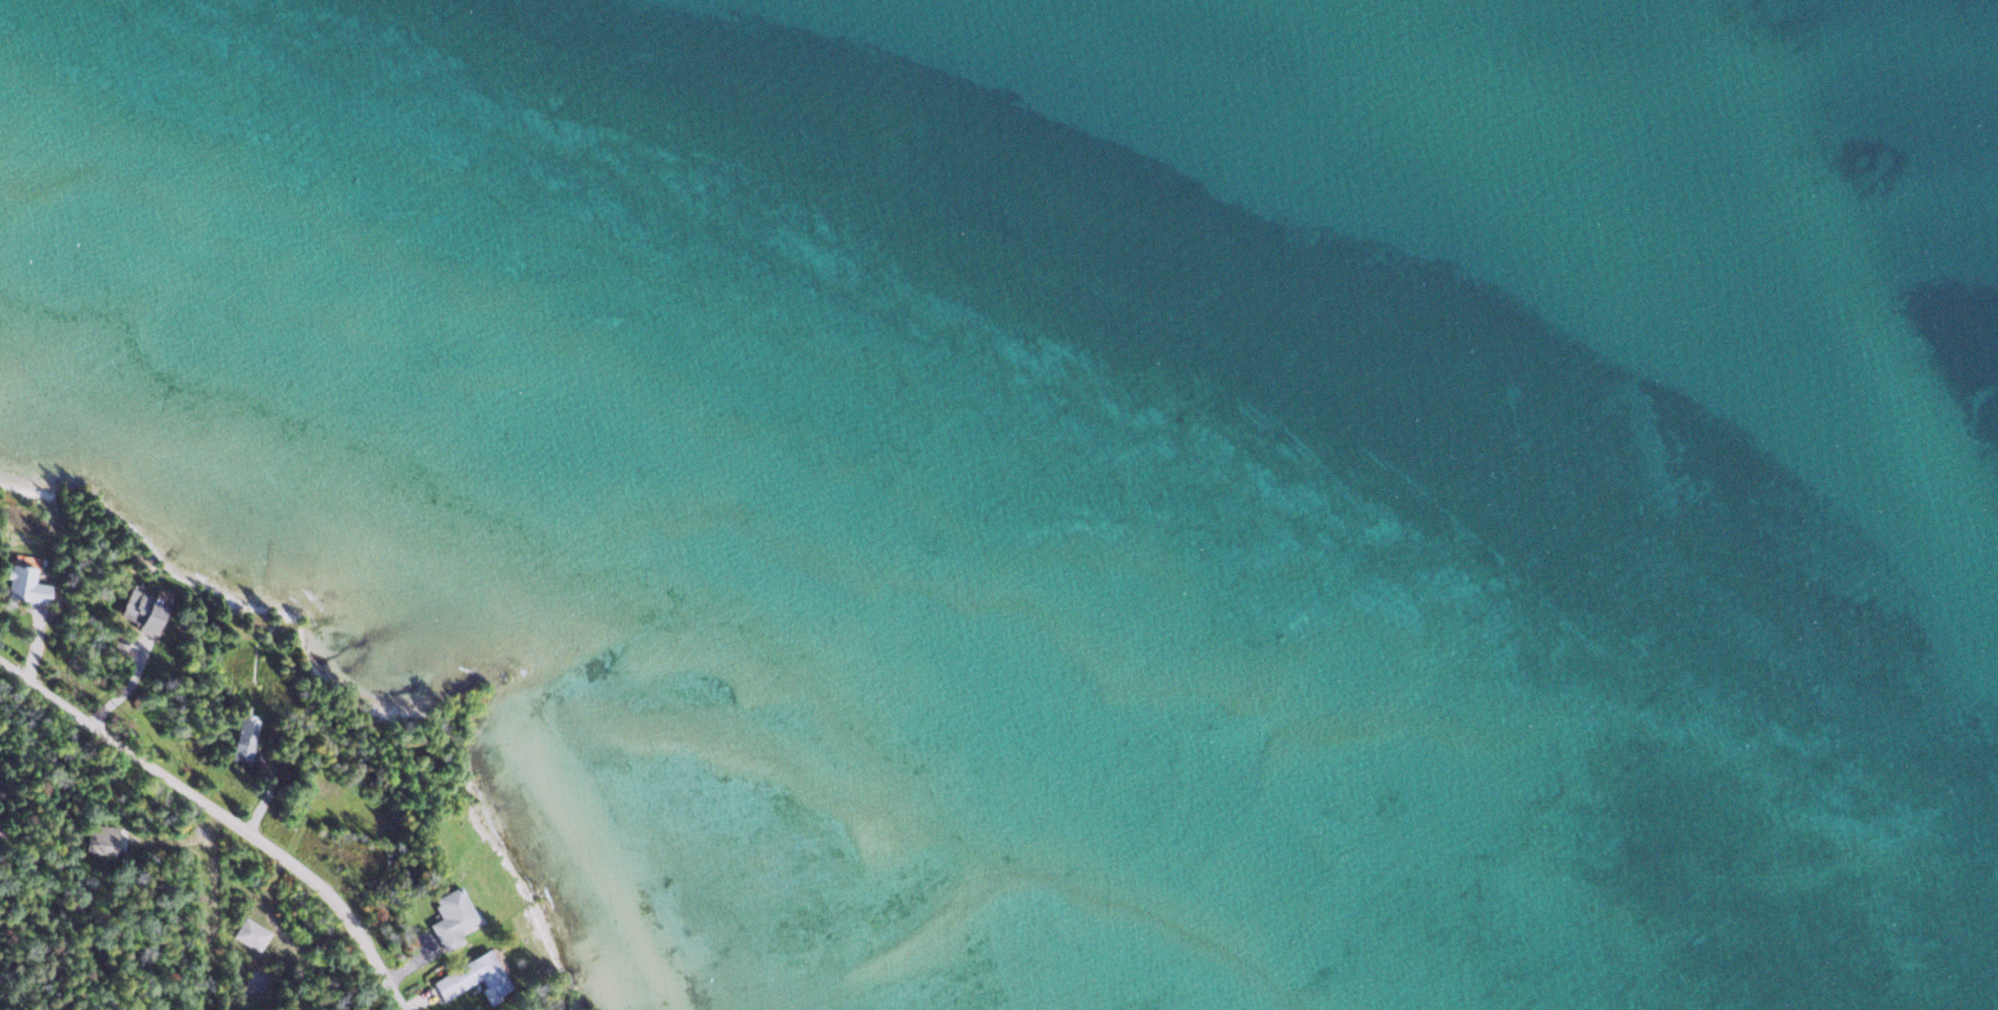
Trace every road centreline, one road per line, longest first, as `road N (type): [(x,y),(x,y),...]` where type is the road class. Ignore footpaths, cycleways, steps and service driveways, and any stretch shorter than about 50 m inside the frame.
road 1 (residential): [(0,660),(149,770),(293,861),(335,900),(403,1009)]

